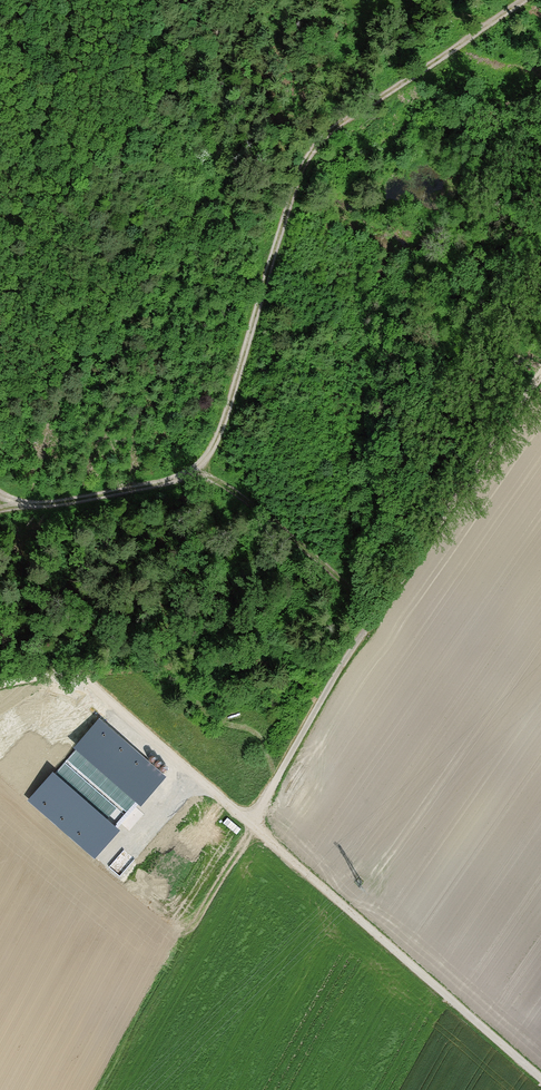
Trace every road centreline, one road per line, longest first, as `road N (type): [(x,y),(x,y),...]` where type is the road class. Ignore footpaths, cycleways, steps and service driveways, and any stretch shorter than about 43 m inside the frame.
road 1 (track): [(0,498),(27,522),(74,520),(203,468),(286,210),(322,139),(342,114),(530,0)]
road 2 (track): [(540,1073),(72,671),(0,684)]
road 3 (track): [(248,822),(540,370)]

